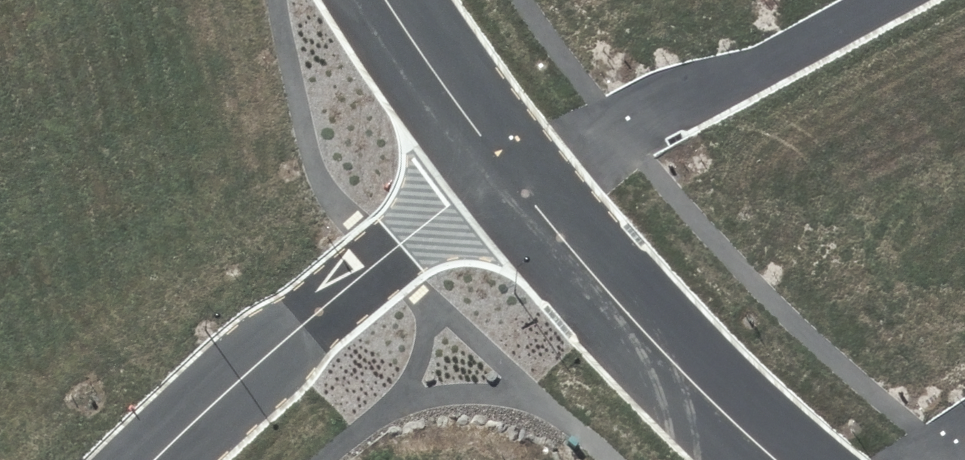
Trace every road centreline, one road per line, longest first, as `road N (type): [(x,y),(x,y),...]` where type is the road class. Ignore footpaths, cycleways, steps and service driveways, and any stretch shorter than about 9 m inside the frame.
road 1 (residential): [(496,166),(146,459)]
road 2 (residential): [(496,166),(775,459)]
road 3 (residential): [(398,0),(496,166)]

